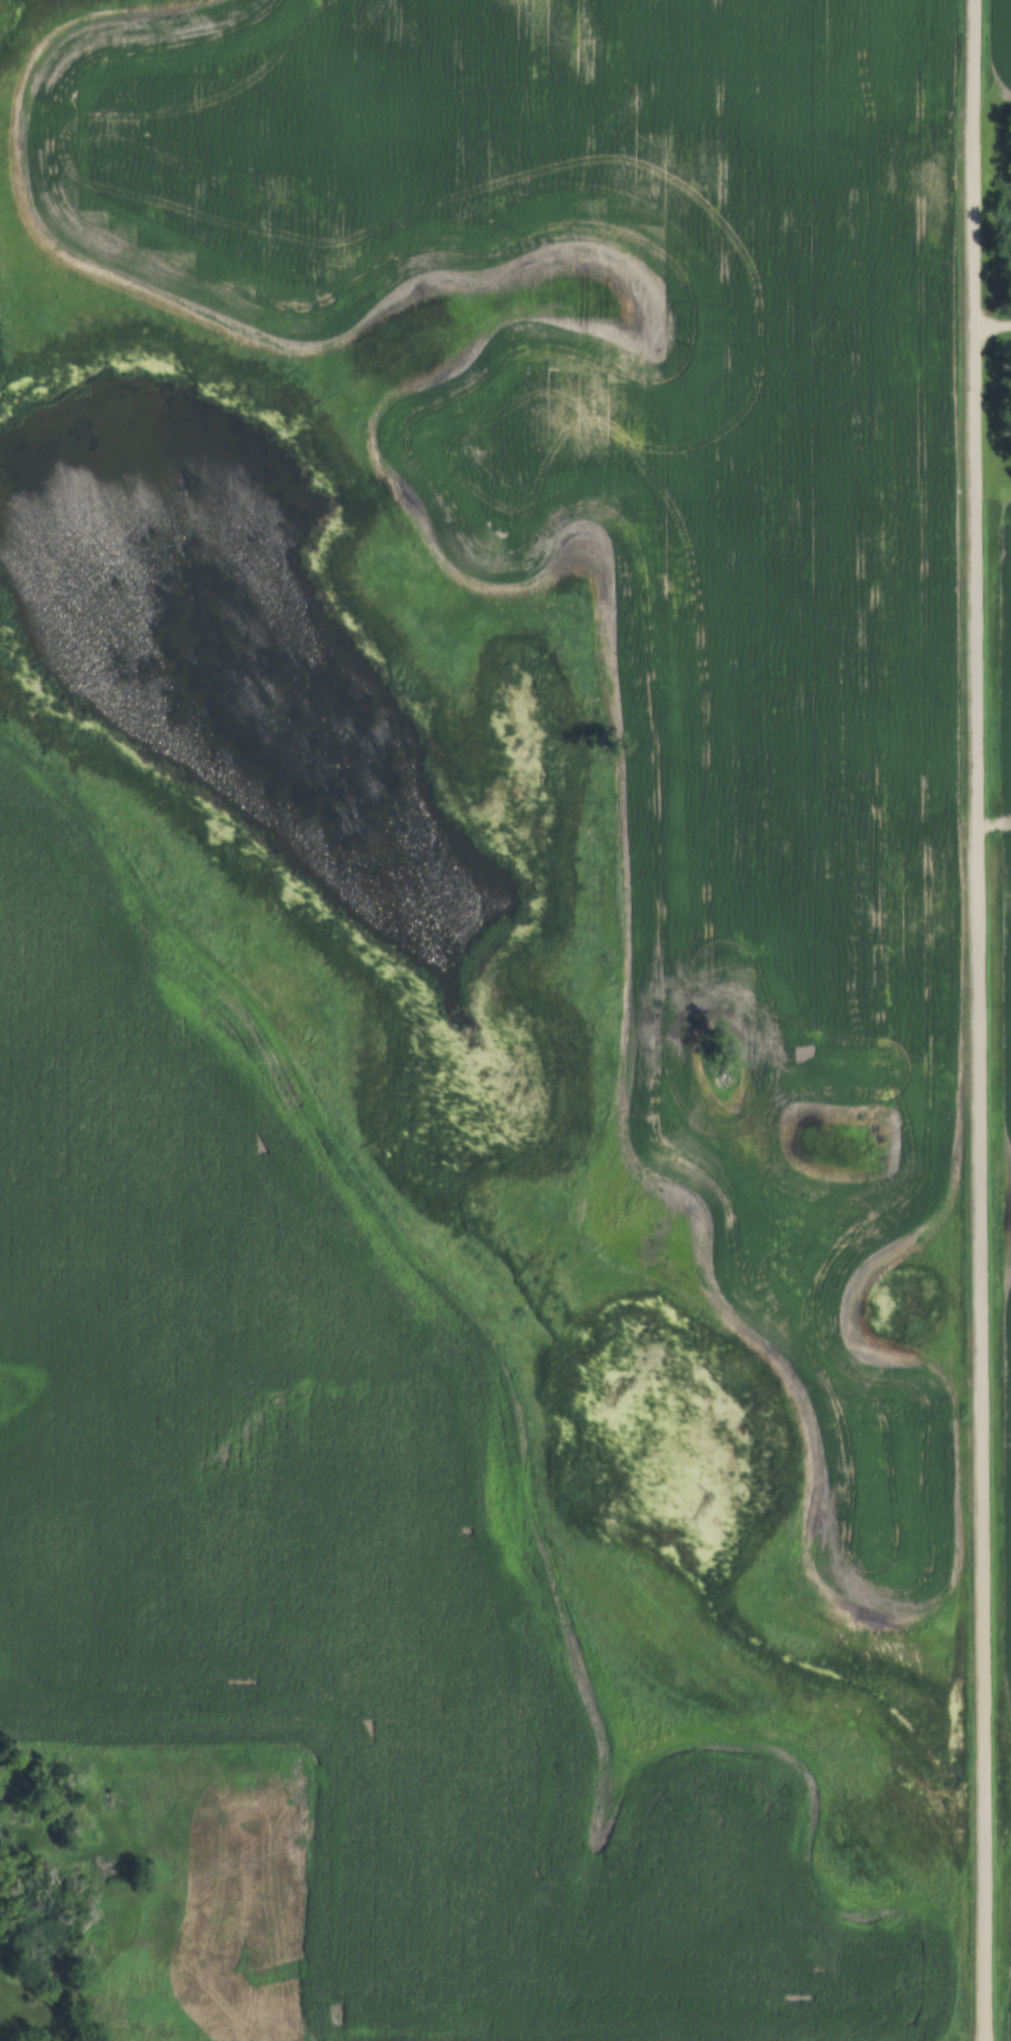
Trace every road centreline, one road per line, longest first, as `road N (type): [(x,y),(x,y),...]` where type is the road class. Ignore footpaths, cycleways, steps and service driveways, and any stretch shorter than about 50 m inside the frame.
road 1 (residential): [(987,2040),(976,0)]

